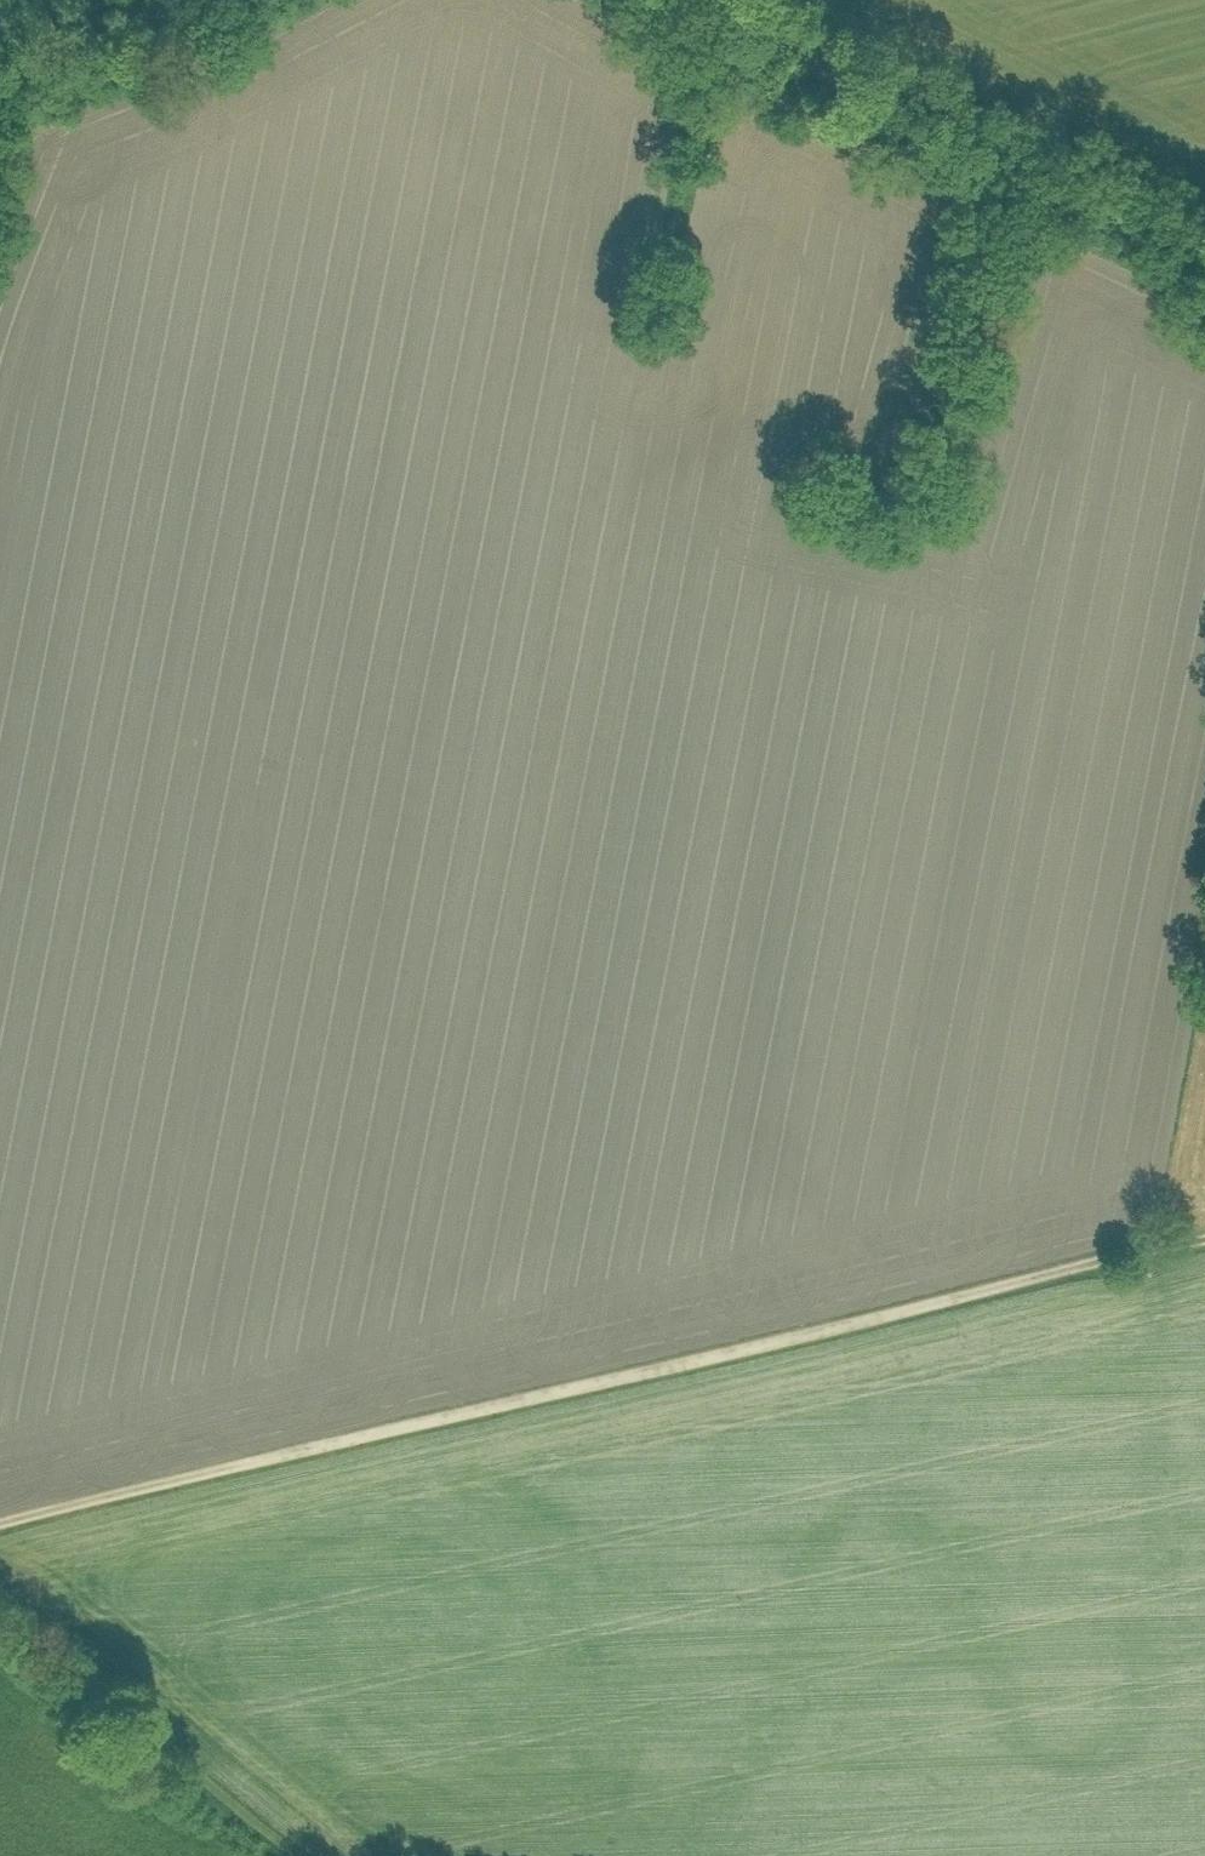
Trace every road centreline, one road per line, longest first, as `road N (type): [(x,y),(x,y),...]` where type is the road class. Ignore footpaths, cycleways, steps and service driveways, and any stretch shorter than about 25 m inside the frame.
road 1 (unclassified): [(1204,1235),(0,1520)]
road 2 (track): [(717,0),(1204,248)]
road 3 (track): [(0,1605),(47,1637),(241,1817),(300,1855)]
road 4 (track): [(0,79),(192,0)]

